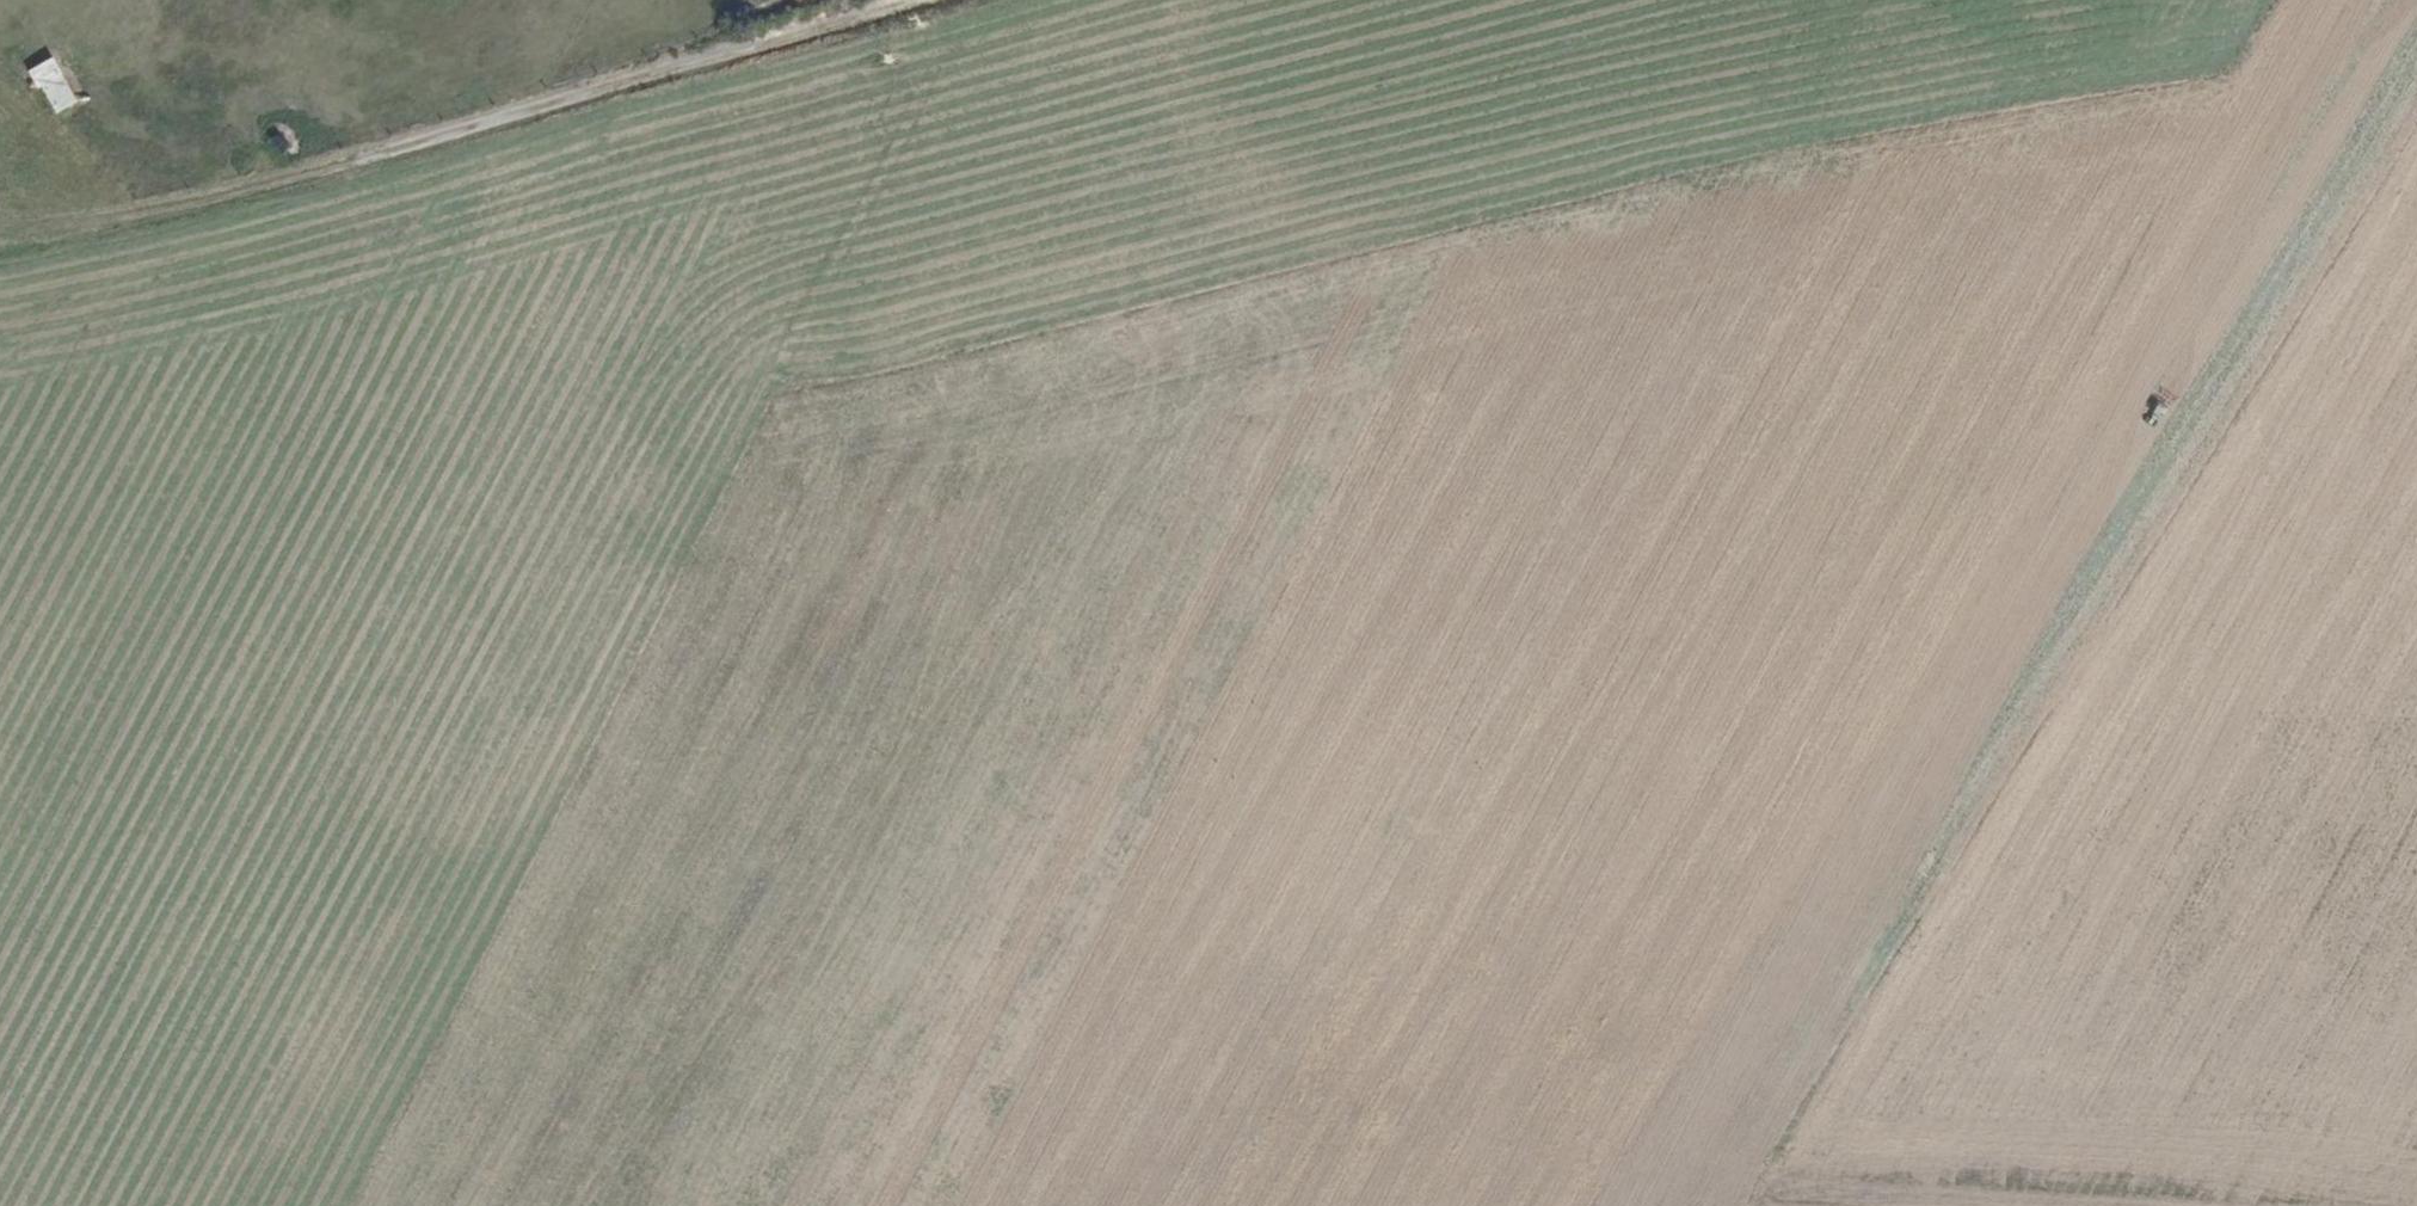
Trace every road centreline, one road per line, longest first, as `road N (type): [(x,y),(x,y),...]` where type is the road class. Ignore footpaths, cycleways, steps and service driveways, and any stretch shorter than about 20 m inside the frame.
road 1 (track): [(910,0),(152,208)]

